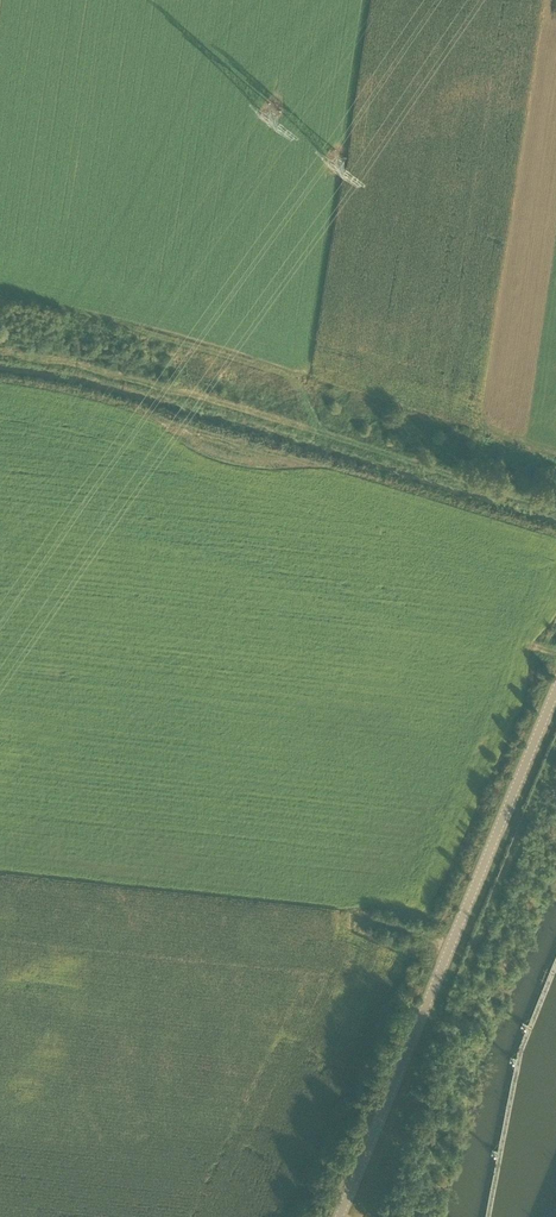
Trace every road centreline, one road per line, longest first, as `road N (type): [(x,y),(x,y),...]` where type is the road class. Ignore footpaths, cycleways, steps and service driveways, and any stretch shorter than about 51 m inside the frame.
road 1 (residential): [(339,1216),(555,692)]

